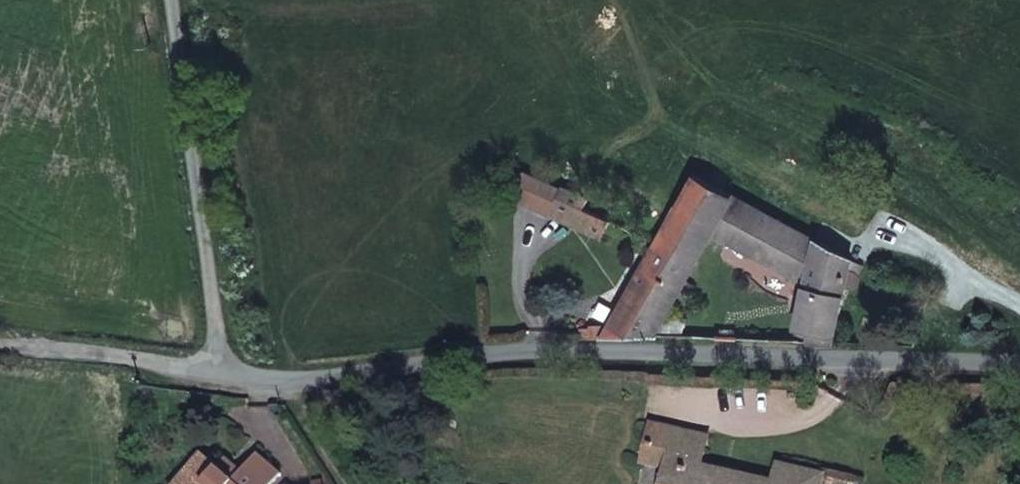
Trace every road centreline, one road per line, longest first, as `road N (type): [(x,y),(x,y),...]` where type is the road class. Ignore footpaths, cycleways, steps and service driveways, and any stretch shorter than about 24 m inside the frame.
road 1 (residential): [(1019,375),(227,366)]
road 2 (track): [(171,0),(227,366),(0,341)]

